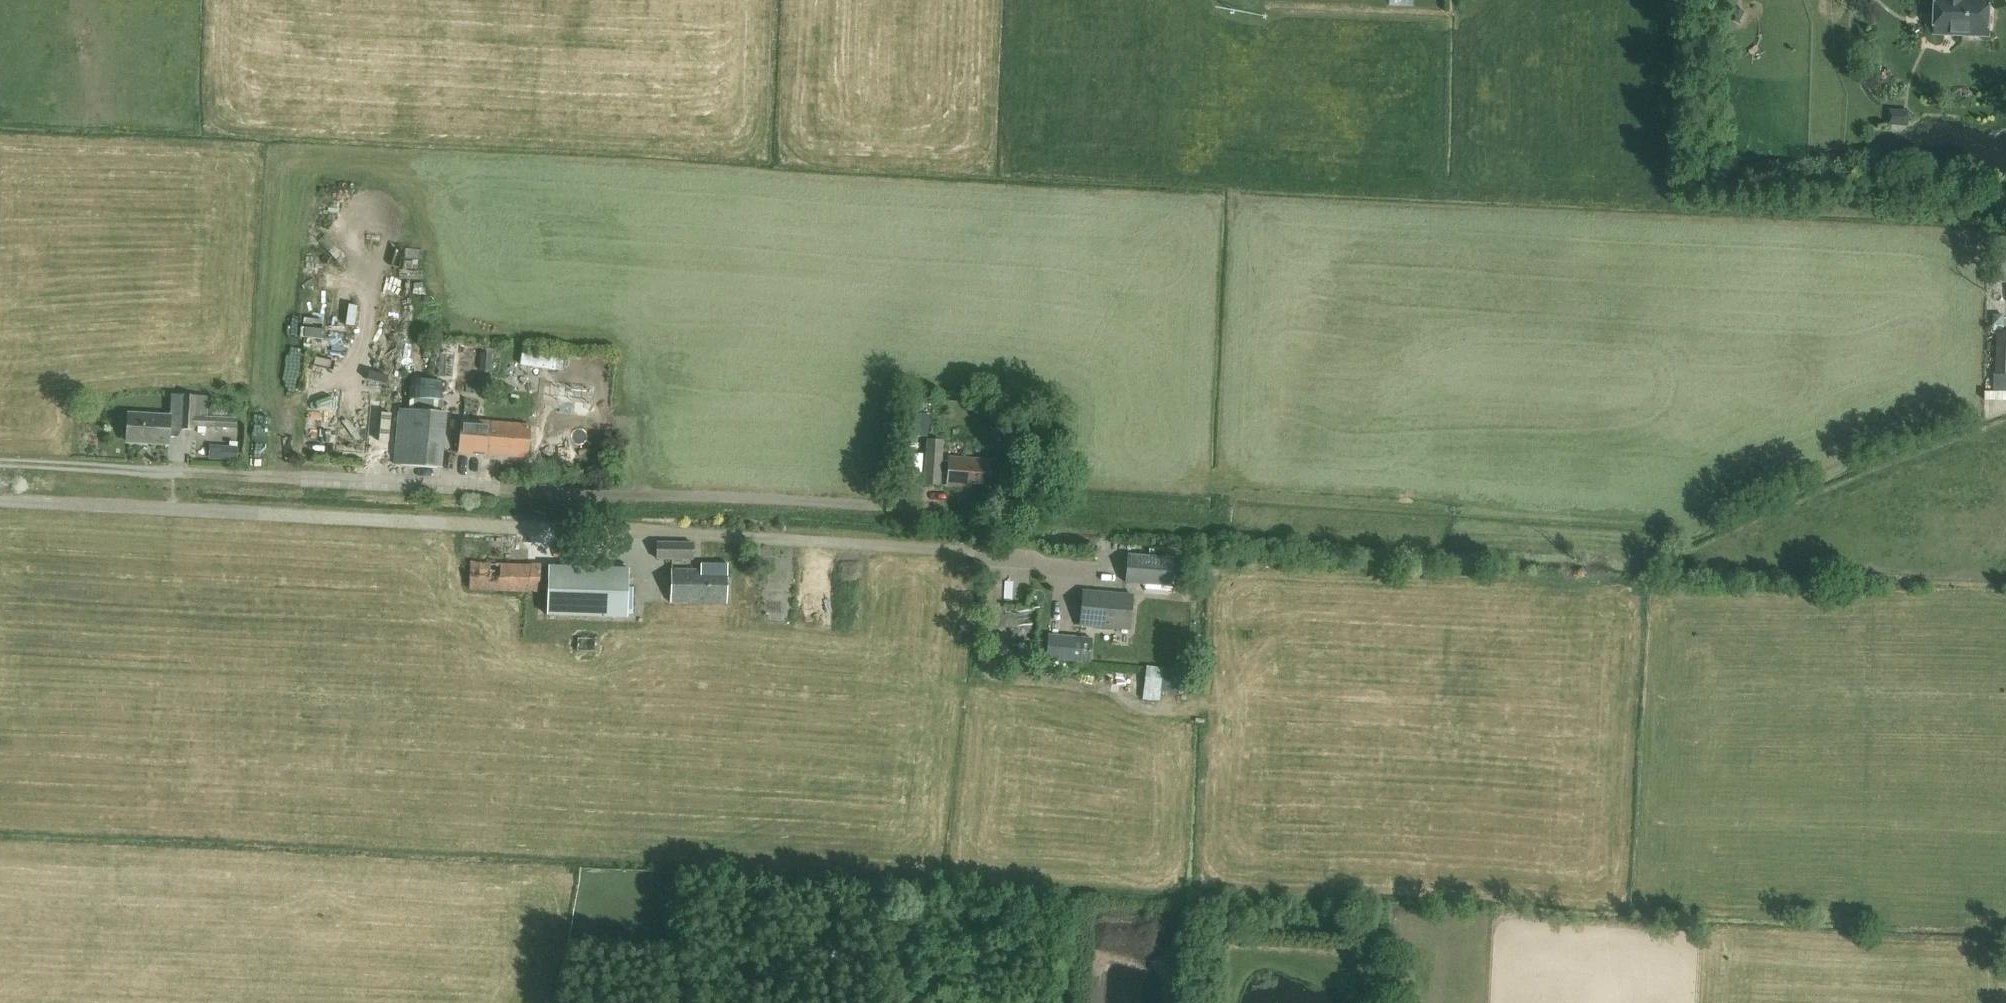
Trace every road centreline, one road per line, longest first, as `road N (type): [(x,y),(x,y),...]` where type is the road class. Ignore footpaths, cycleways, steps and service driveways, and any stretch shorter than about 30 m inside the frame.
road 1 (track): [(1080,555),(0,504)]
road 2 (track): [(0,461),(892,505)]

